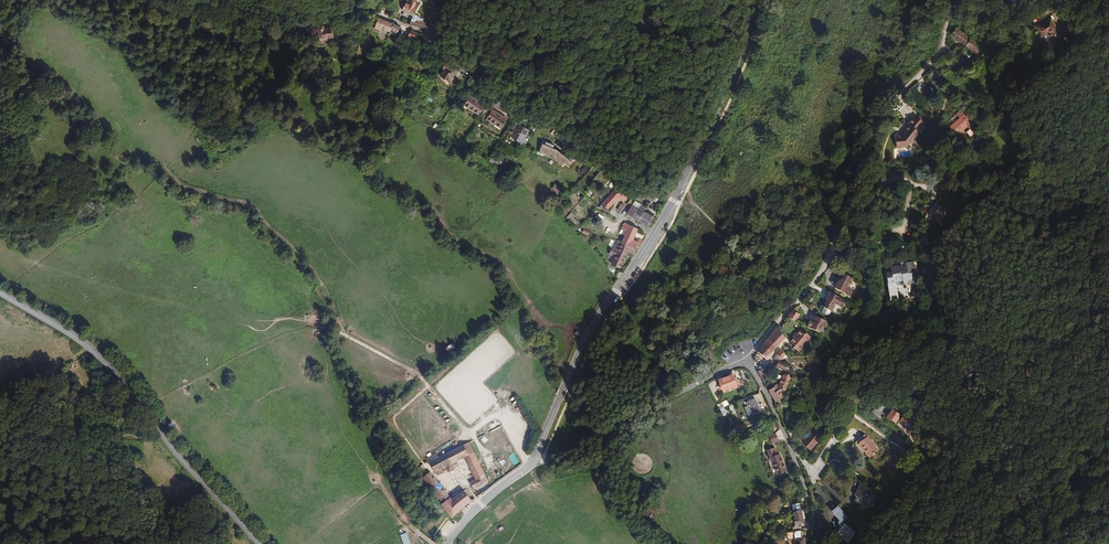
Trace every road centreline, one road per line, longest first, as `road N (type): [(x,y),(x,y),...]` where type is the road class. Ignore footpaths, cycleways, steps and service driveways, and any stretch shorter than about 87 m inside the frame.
road 1 (tertiary): [(756,0),(731,90),(682,190),(584,346),(530,464)]
road 2 (unclassified): [(747,360),(824,269),(881,115),(940,51),(951,0)]
road 3 (tertiary): [(260,543),(103,360),(0,292)]
road 4 (unclassified): [(735,0),(699,21),(632,21),(463,68)]
road 5 (residential): [(530,464),(747,360)]
road 6 (unclassified): [(463,68),(603,159)]
road 7 (track): [(424,380),(466,430),(502,419),(530,464)]
road 8 (unclassified): [(463,68),(408,25),(359,10),(328,17)]
road 9 (track): [(311,321),(424,380)]

